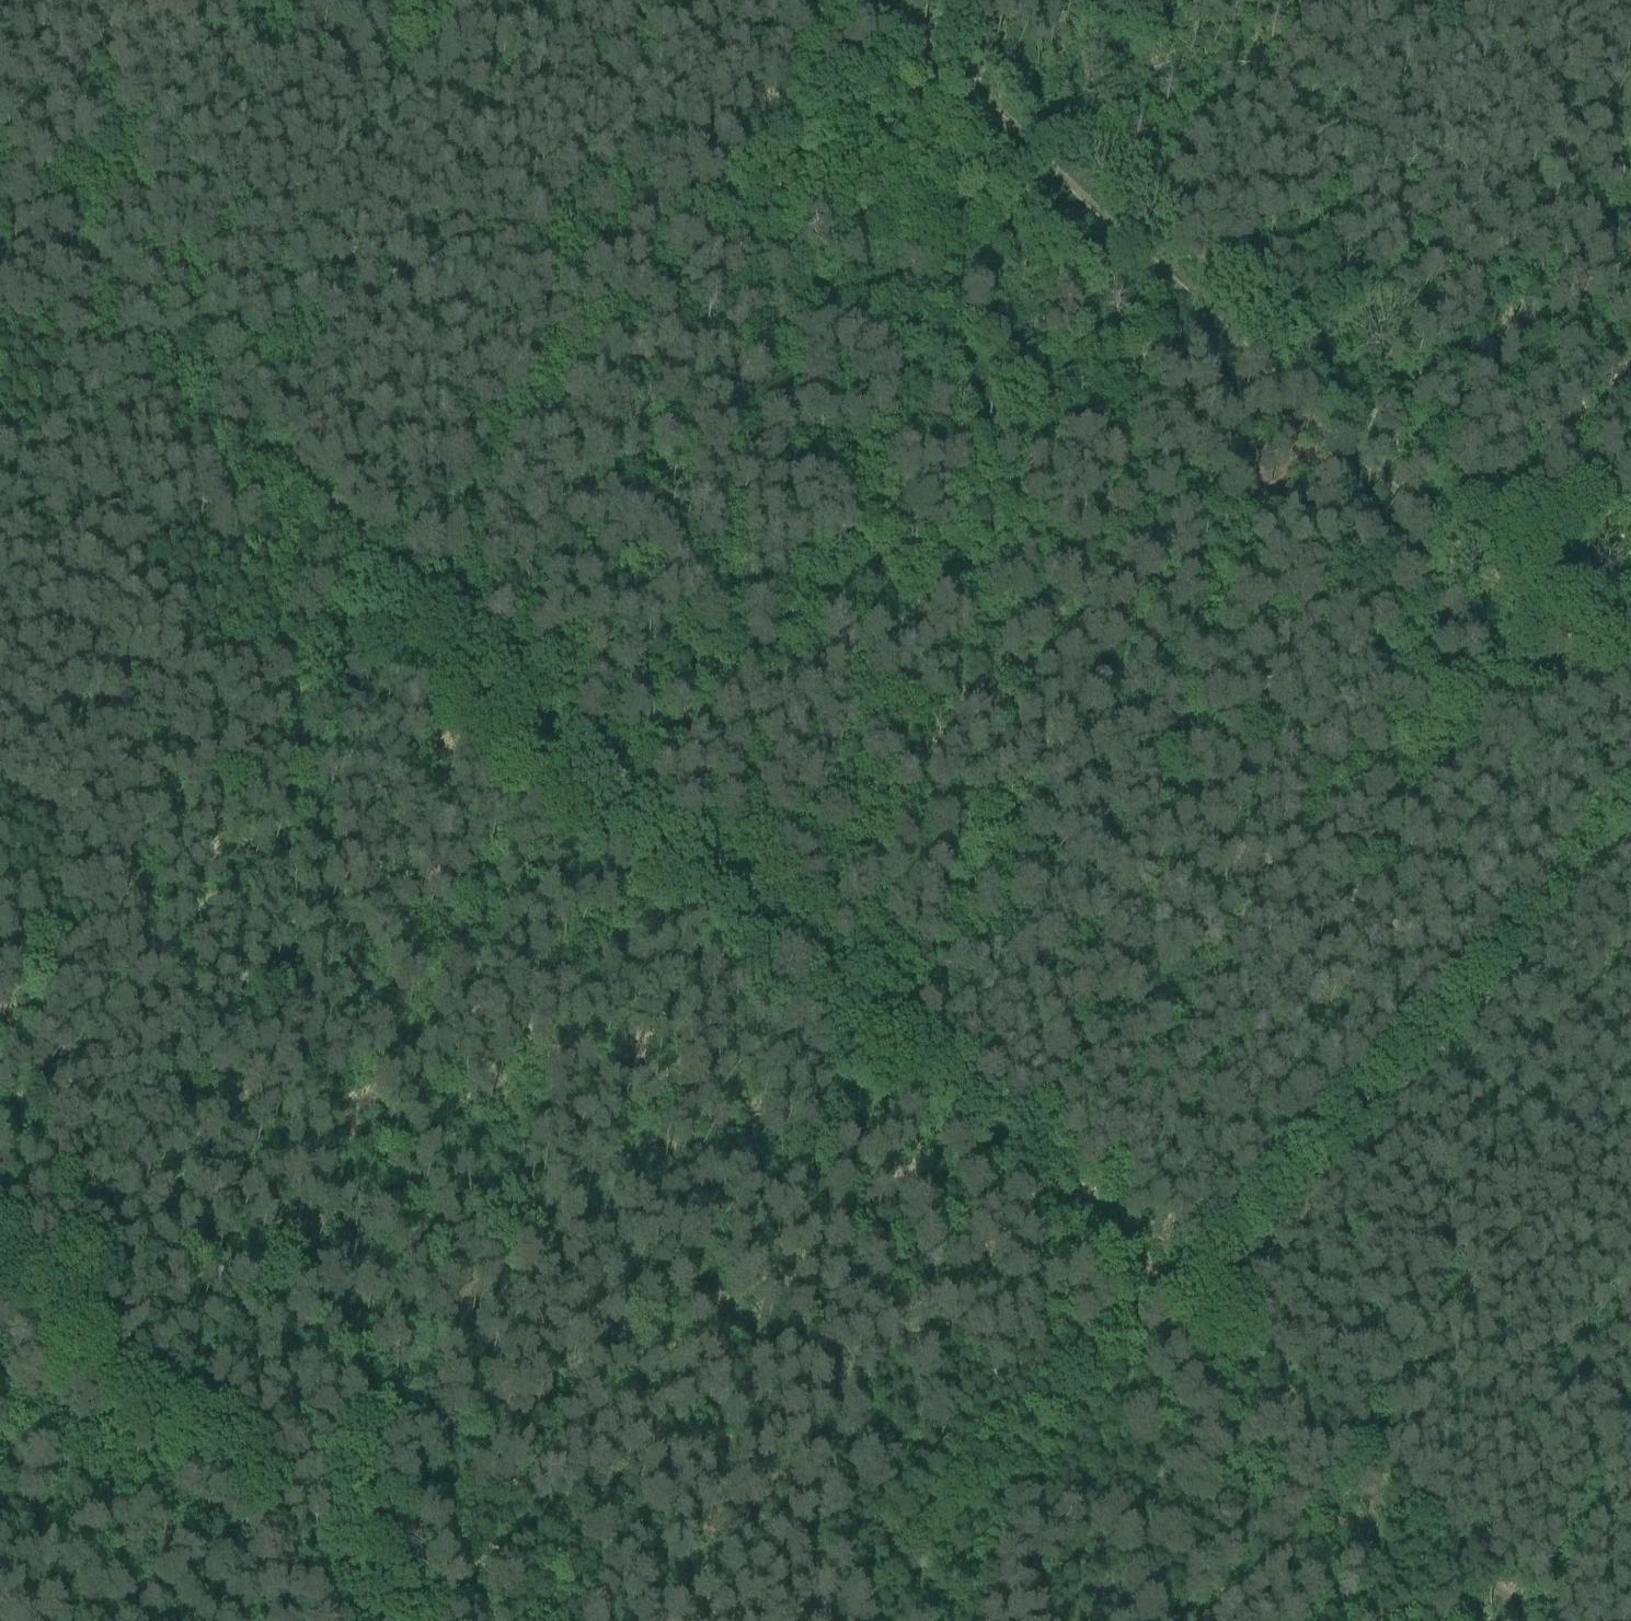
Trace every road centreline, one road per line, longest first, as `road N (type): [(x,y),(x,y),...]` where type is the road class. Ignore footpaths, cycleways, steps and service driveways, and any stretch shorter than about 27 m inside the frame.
road 1 (track): [(0,169),(1538,1620)]
road 2 (track): [(868,0),(1630,706)]
road 3 (track): [(389,1620),(0,1264)]

